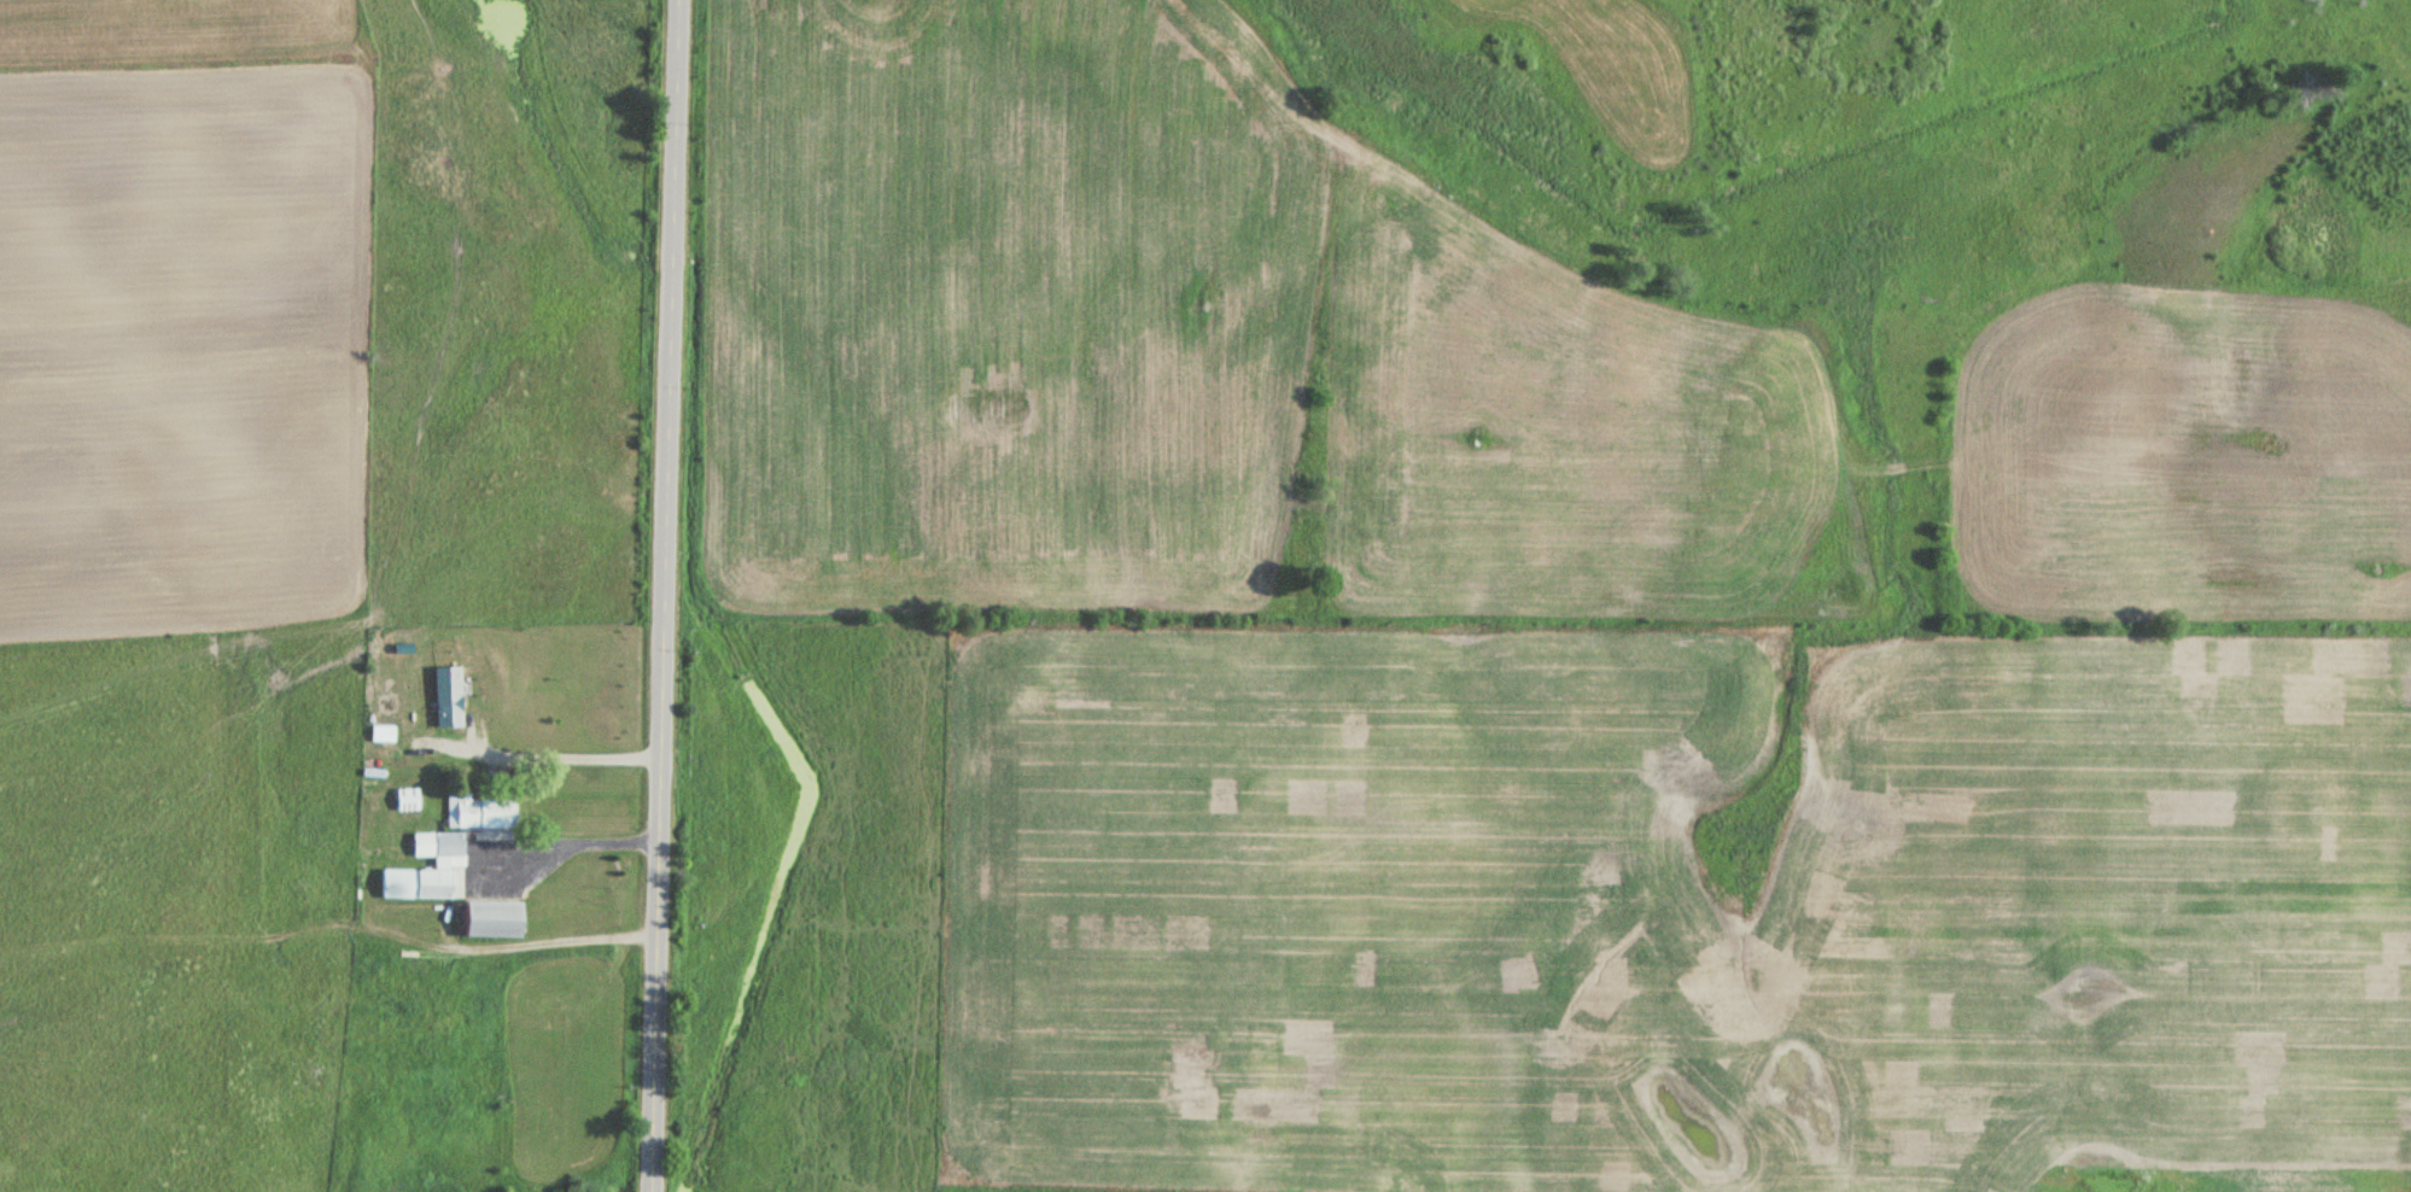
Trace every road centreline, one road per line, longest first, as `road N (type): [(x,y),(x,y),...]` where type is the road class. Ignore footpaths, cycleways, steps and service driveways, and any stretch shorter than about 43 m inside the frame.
road 1 (residential): [(647,1191),(687,0)]

